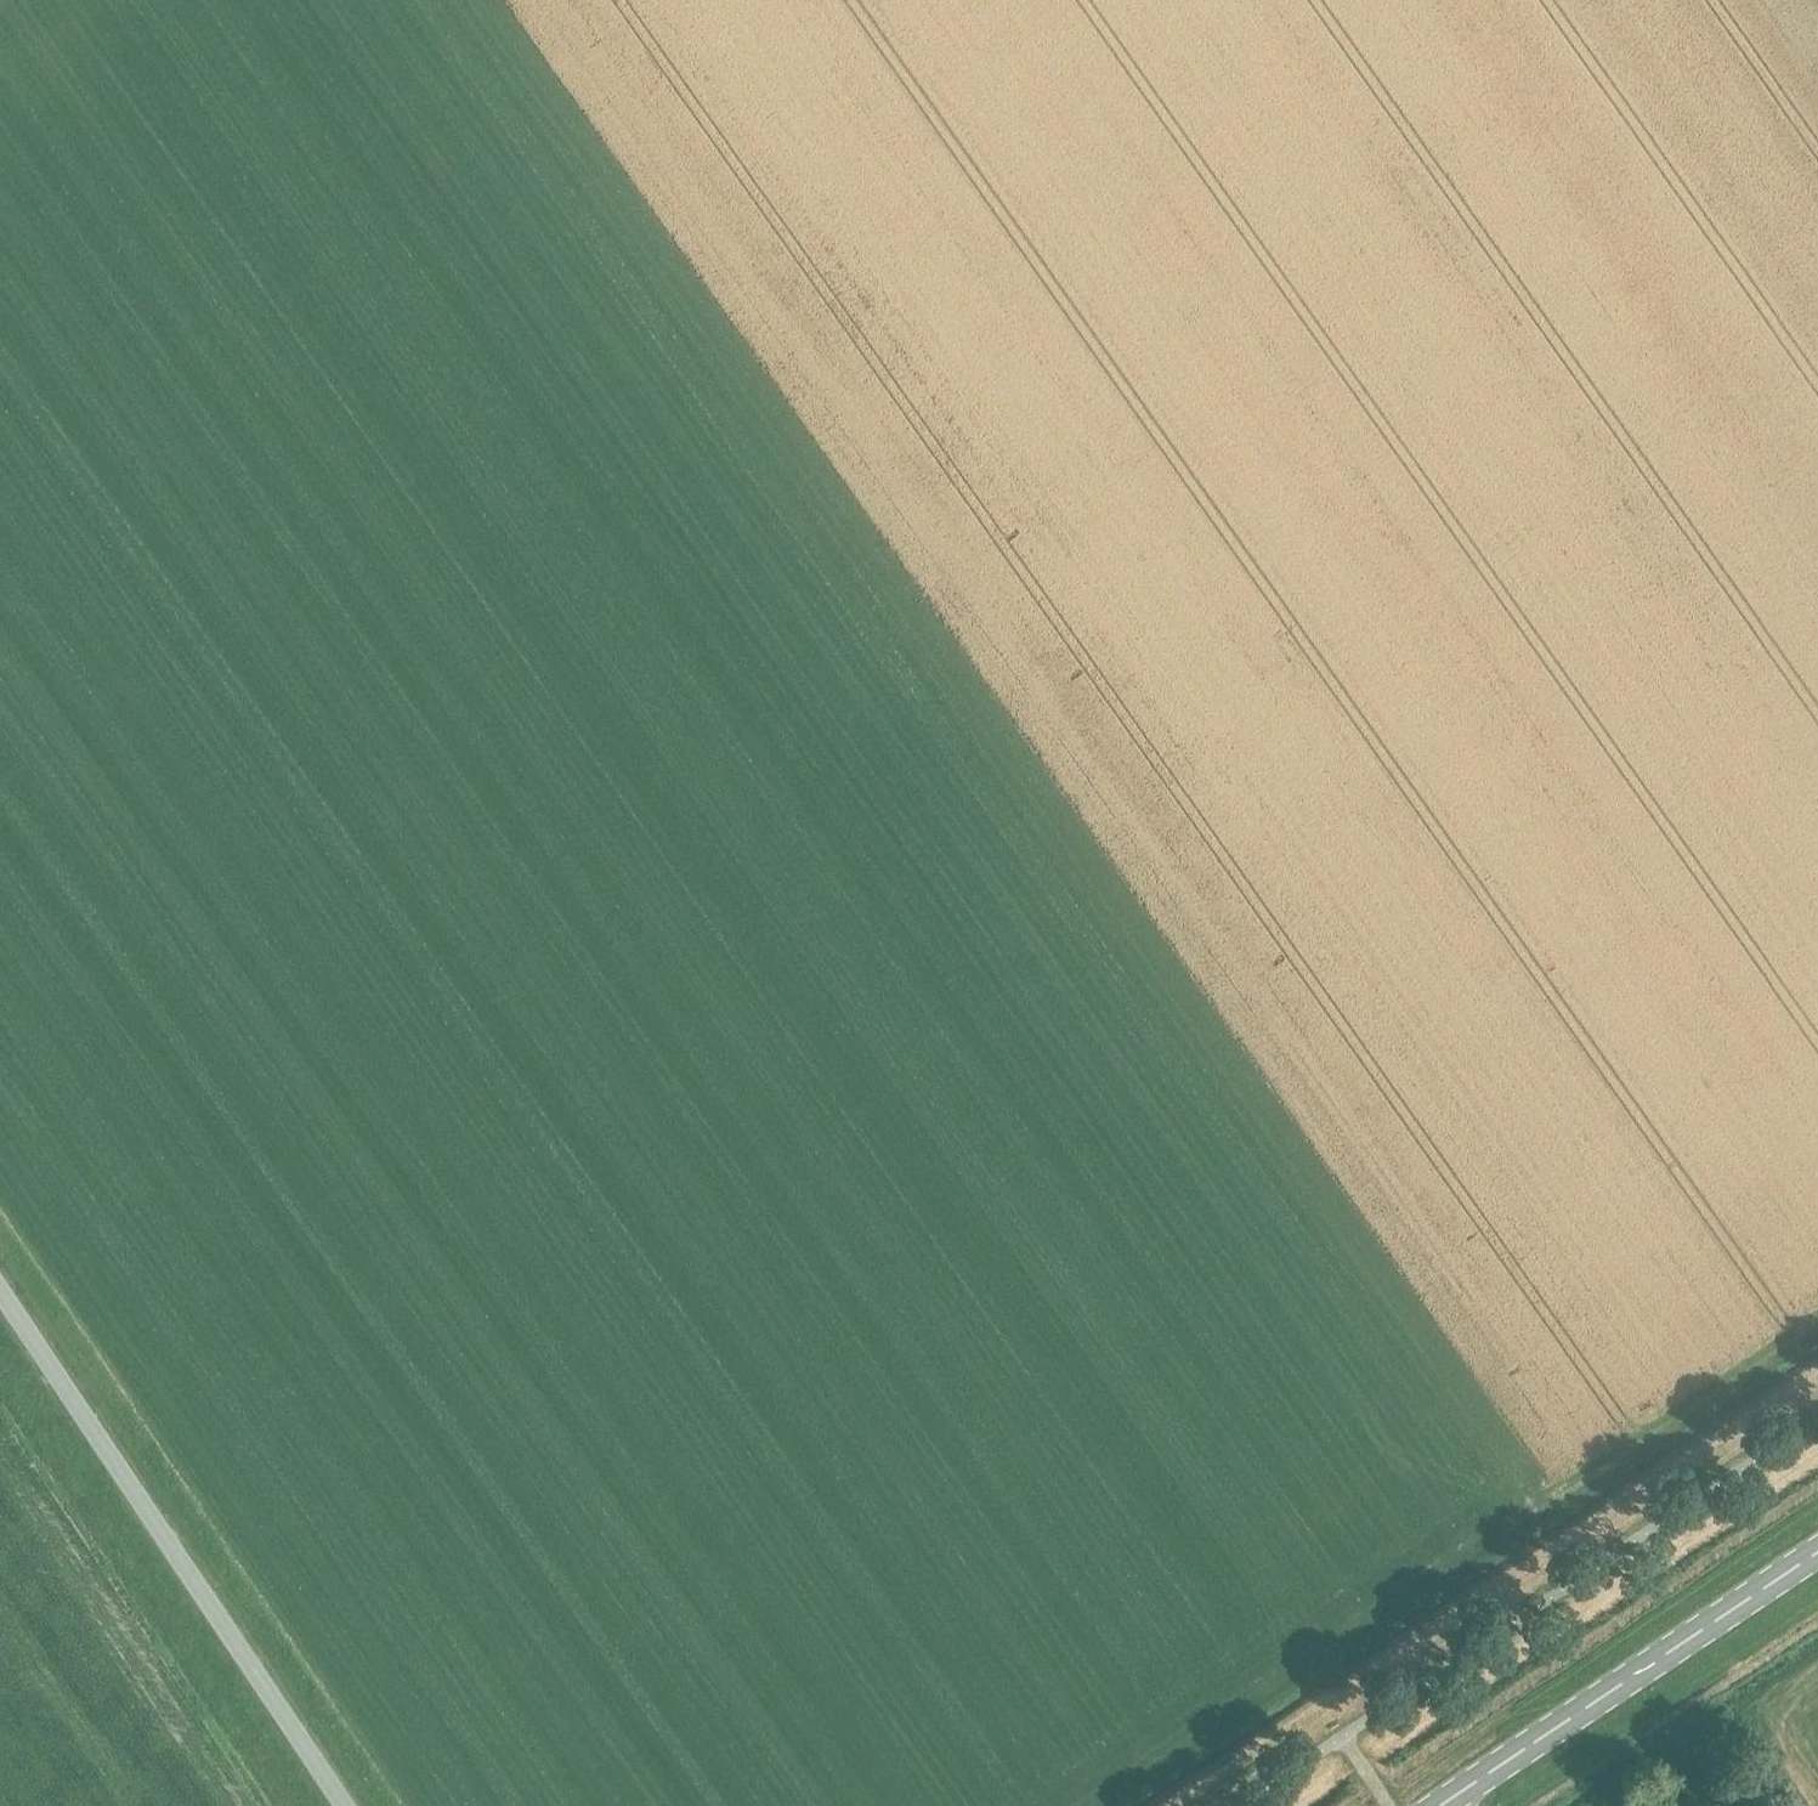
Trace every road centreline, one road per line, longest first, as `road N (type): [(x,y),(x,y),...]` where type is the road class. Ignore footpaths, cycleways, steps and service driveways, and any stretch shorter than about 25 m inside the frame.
road 1 (tertiary): [(350,1805),(0,1278)]
road 2 (secondary): [(1440,1805),(1817,1553)]

